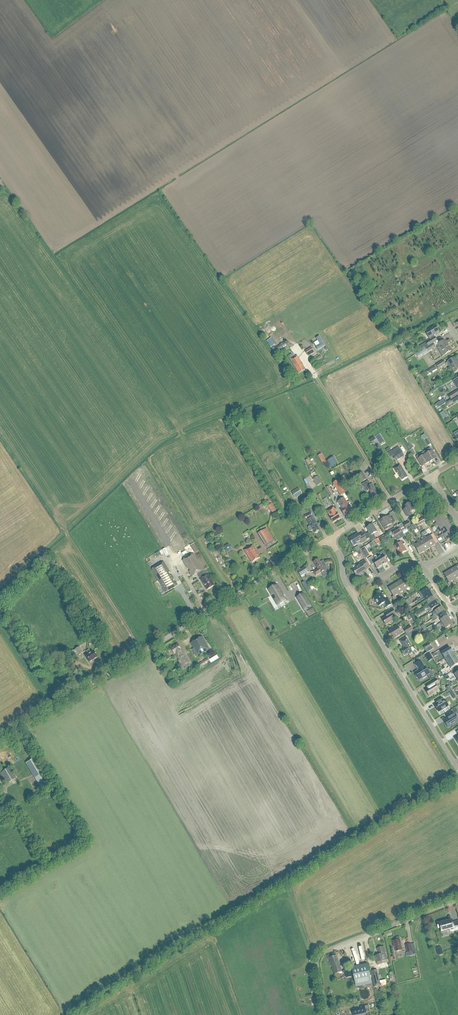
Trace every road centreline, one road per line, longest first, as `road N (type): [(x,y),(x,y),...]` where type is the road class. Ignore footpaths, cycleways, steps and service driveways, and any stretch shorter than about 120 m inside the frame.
road 1 (unclassified): [(0,740),(329,538)]
road 2 (unclassified): [(326,1014),(321,954),(457,900)]
road 3 (tertiary): [(455,765),(352,594)]
road 4 (unclassified): [(316,378),(391,500)]
road 5 (track): [(143,652),(69,533)]

